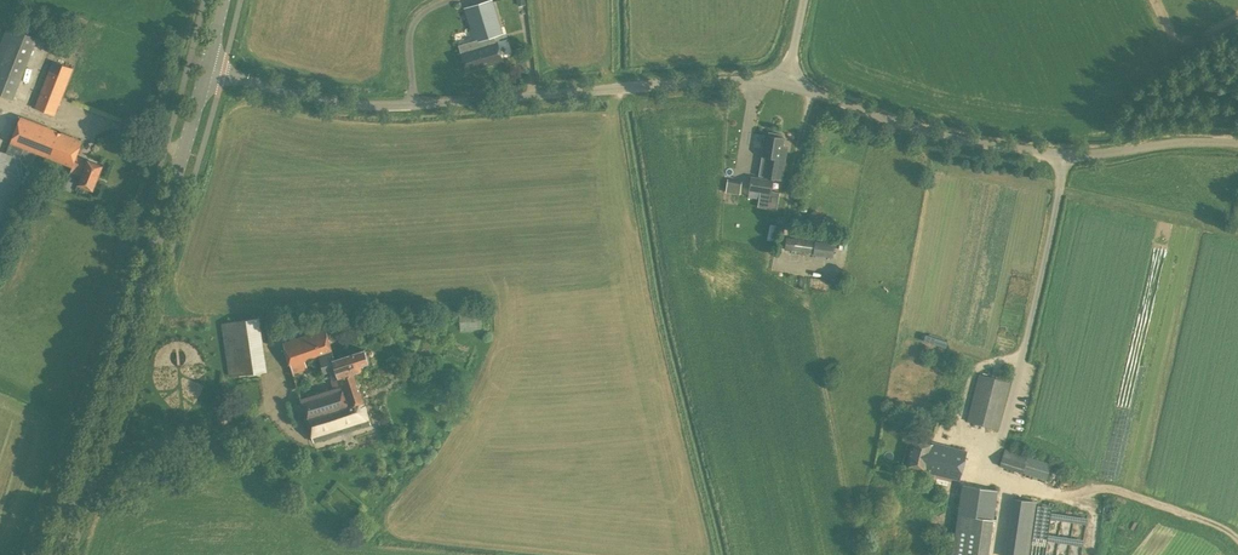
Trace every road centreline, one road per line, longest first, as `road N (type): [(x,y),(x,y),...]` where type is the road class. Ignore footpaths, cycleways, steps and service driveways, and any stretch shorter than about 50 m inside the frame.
road 1 (unclassified): [(784,79),(383,106),(331,103),(208,70)]
road 2 (secondary): [(55,554),(208,70)]
road 3 (unclassified): [(1237,140),(1029,151),(913,129),(784,79)]

